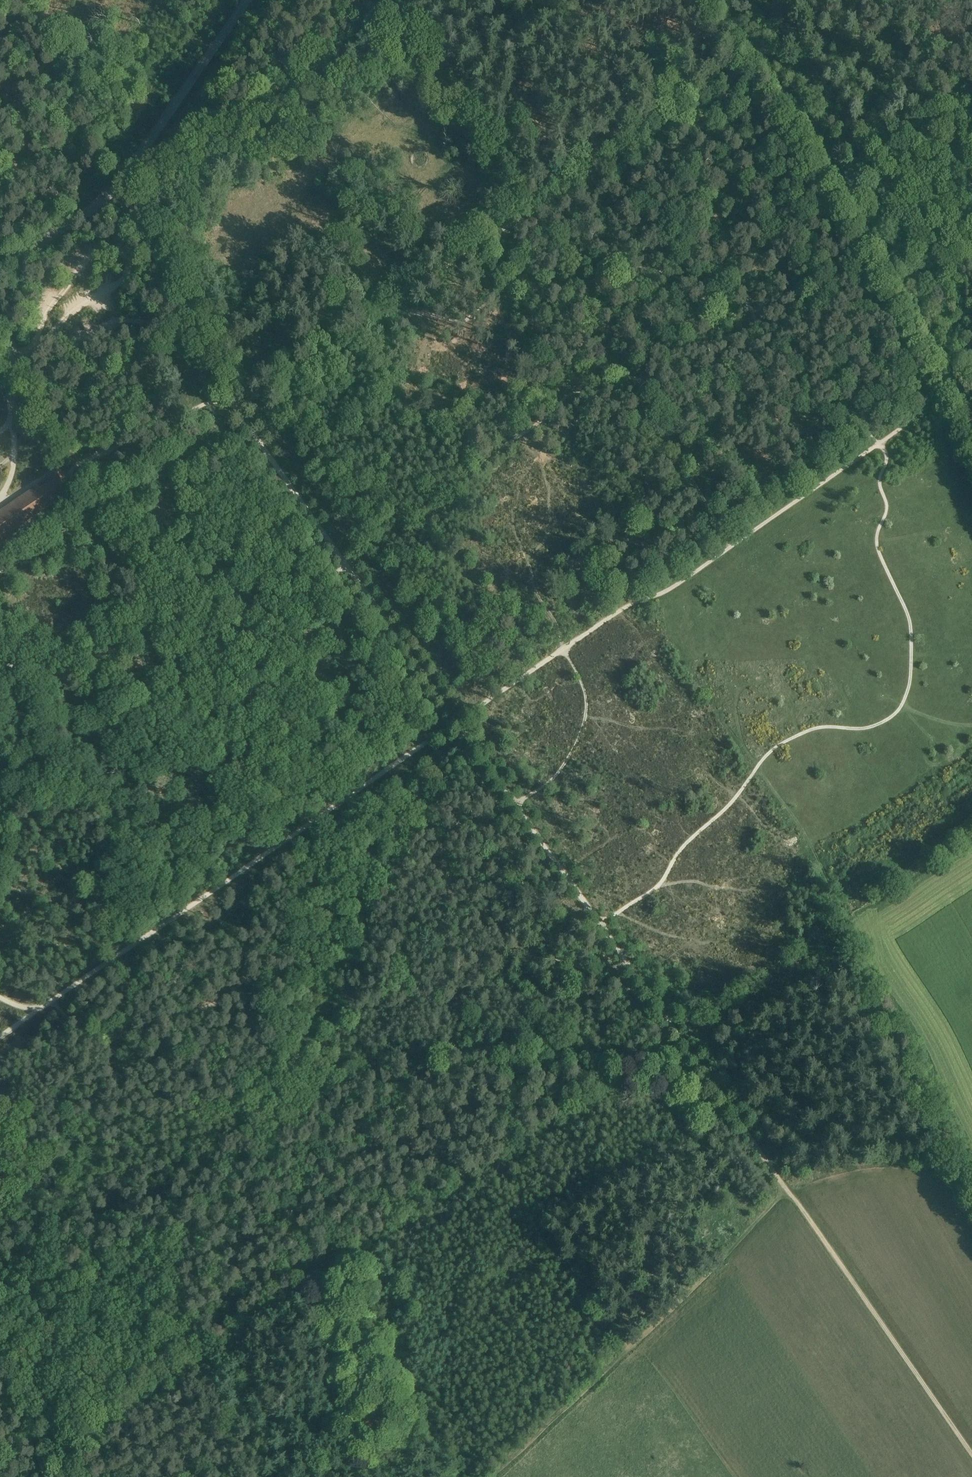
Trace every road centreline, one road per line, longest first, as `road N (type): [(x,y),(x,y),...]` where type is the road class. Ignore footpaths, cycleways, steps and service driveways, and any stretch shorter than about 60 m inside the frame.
road 1 (unclassified): [(0,267),(109,197),(248,0)]
road 2 (track): [(457,720),(631,602)]

